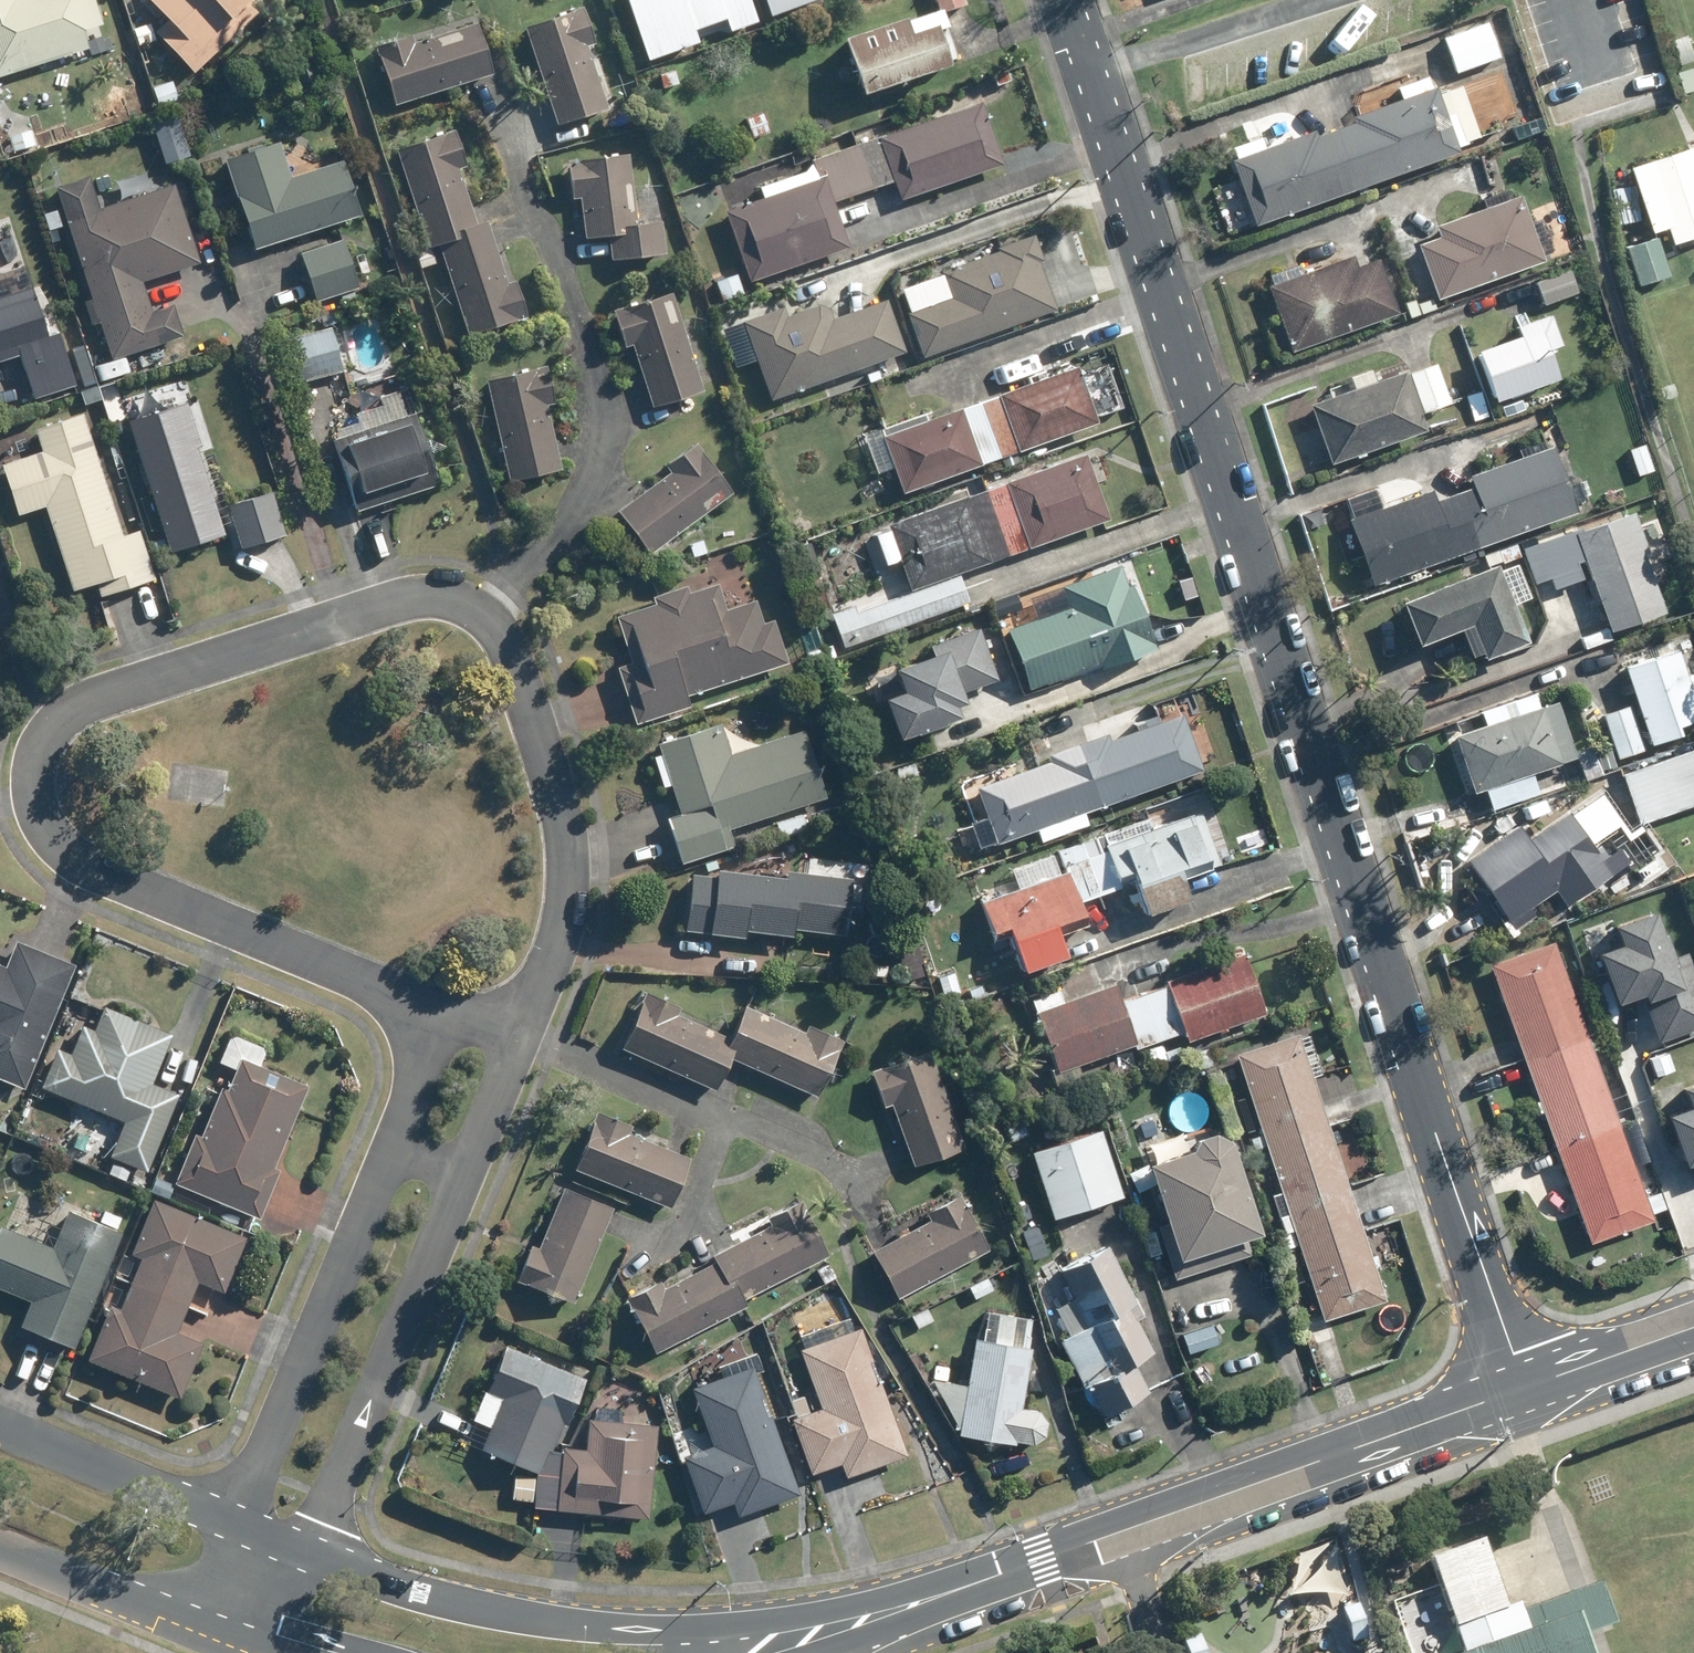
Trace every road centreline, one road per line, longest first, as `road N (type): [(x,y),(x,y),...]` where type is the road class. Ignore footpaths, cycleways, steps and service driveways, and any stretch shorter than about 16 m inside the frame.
road 1 (residential): [(1068,0),(1525,1387)]
road 2 (residential): [(440,1011),(74,856),(42,823),(33,797),(42,740),(54,723),(122,688),(409,598),(444,598),(490,618),(523,686),(564,840),(555,946),(524,1000)]
road 3 (residential): [(232,1522),(440,1011)]
road 4 (residential): [(524,1000),(336,1497)]
road 5 (tertiary): [(1044,1558),(1525,1387)]
road 6 (tertiary): [(314,1554),(428,1595),(540,1619),(720,1628)]
road 7 (tertiary): [(720,1628),(854,1605),(996,1562),(1044,1558)]
road 8 (tertiary): [(0,1422),(232,1522)]
road 9 (tertiary): [(231,1643),(0,1548)]
road 10 (tertiary): [(1044,1558),(1010,1586),(820,1652)]
road 11 (tertiary): [(1525,1387),(1693,1327)]
road 12 (residential): [(231,1643),(219,1573),(232,1522)]
road 13 (residential): [(314,1554),(285,1601),(231,1643)]

